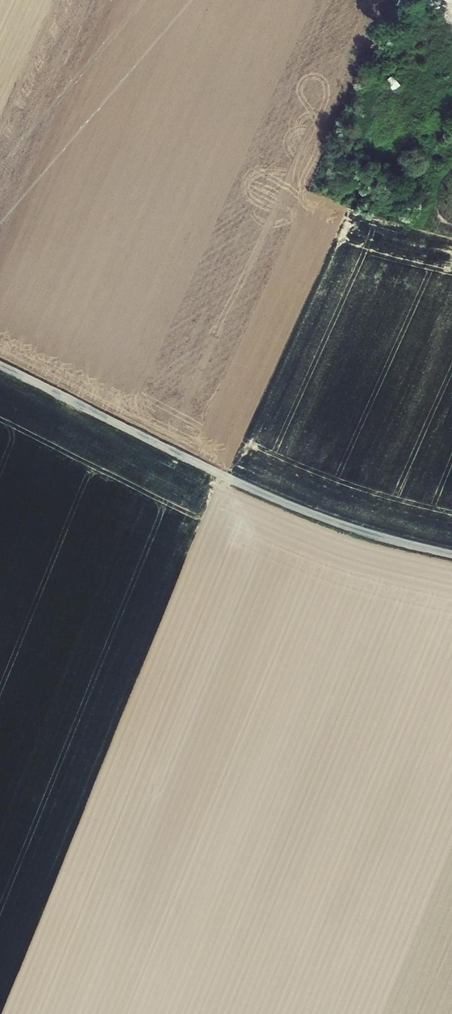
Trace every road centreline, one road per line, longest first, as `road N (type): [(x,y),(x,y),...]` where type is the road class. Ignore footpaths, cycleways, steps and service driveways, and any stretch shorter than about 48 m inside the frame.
road 1 (track): [(0,366),(322,518),(451,555)]

